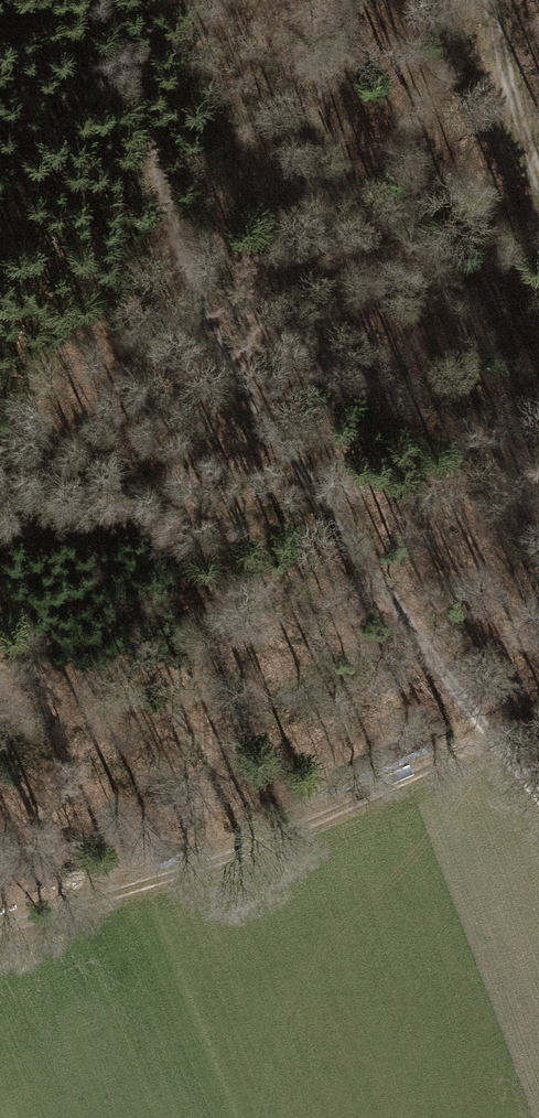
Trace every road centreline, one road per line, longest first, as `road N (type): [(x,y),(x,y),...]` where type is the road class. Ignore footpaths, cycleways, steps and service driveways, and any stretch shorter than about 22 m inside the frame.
road 1 (track): [(113,0),(209,335),(437,671),(500,783)]
road 2 (track): [(0,930),(445,773),(500,783),(538,828)]
road 3 (track): [(492,0),(538,174)]

